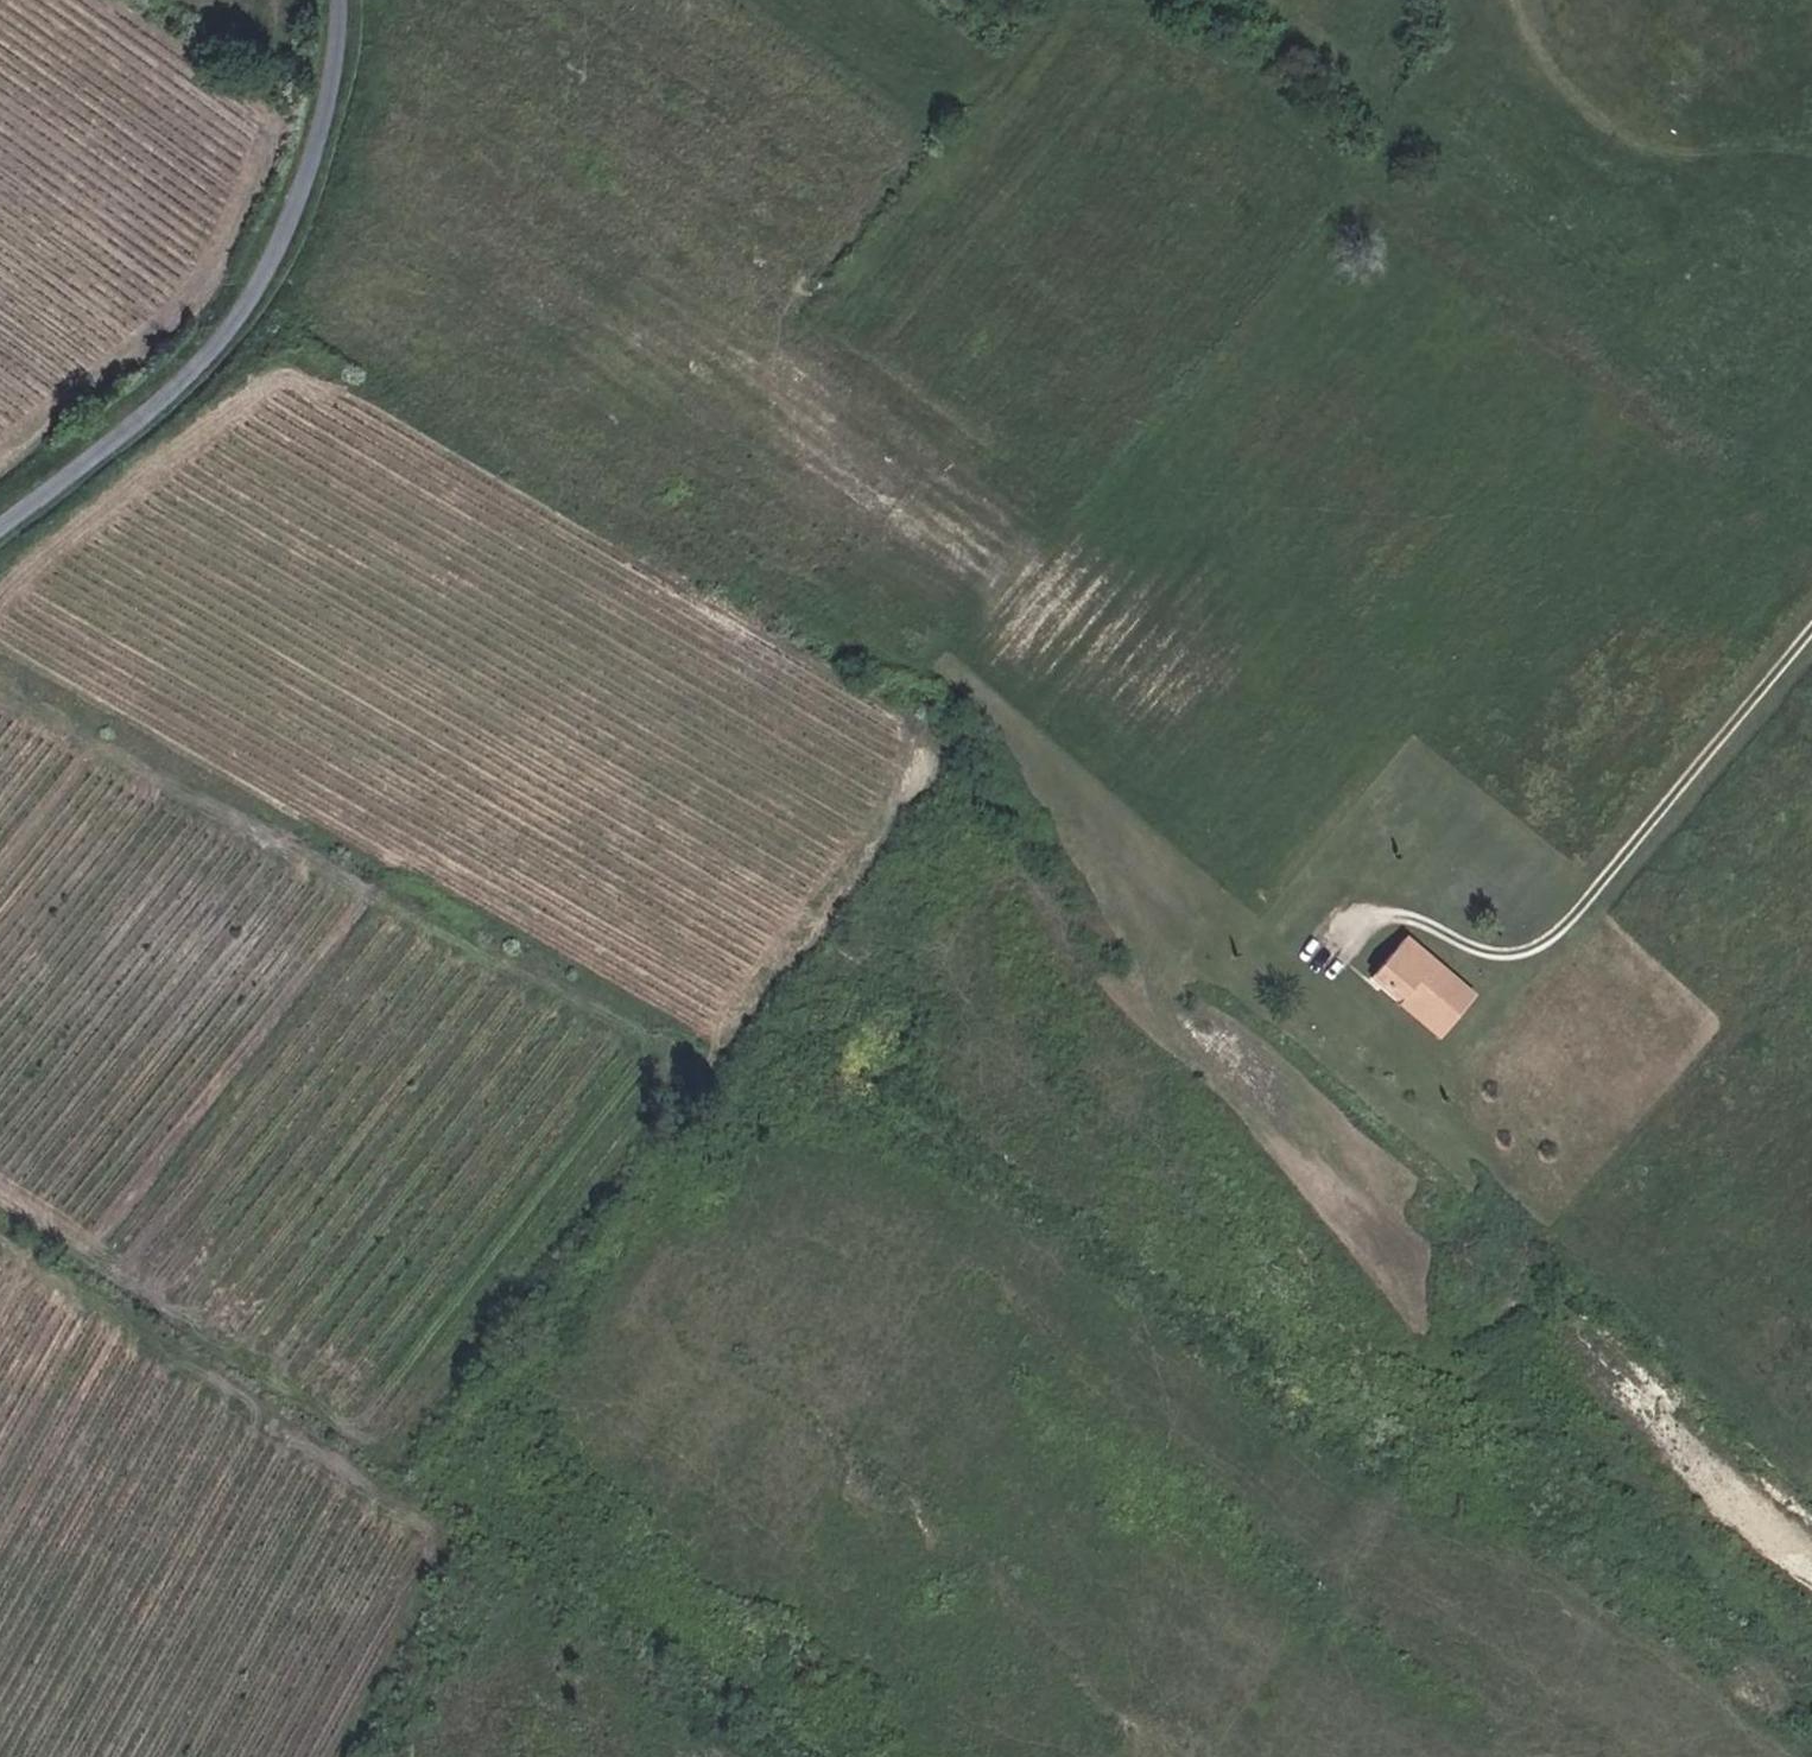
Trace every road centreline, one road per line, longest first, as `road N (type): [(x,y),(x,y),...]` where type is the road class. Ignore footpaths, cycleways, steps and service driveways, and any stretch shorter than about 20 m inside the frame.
road 1 (unclassified): [(0,542),(84,483),(203,378),(294,240),(343,84),(344,0)]

